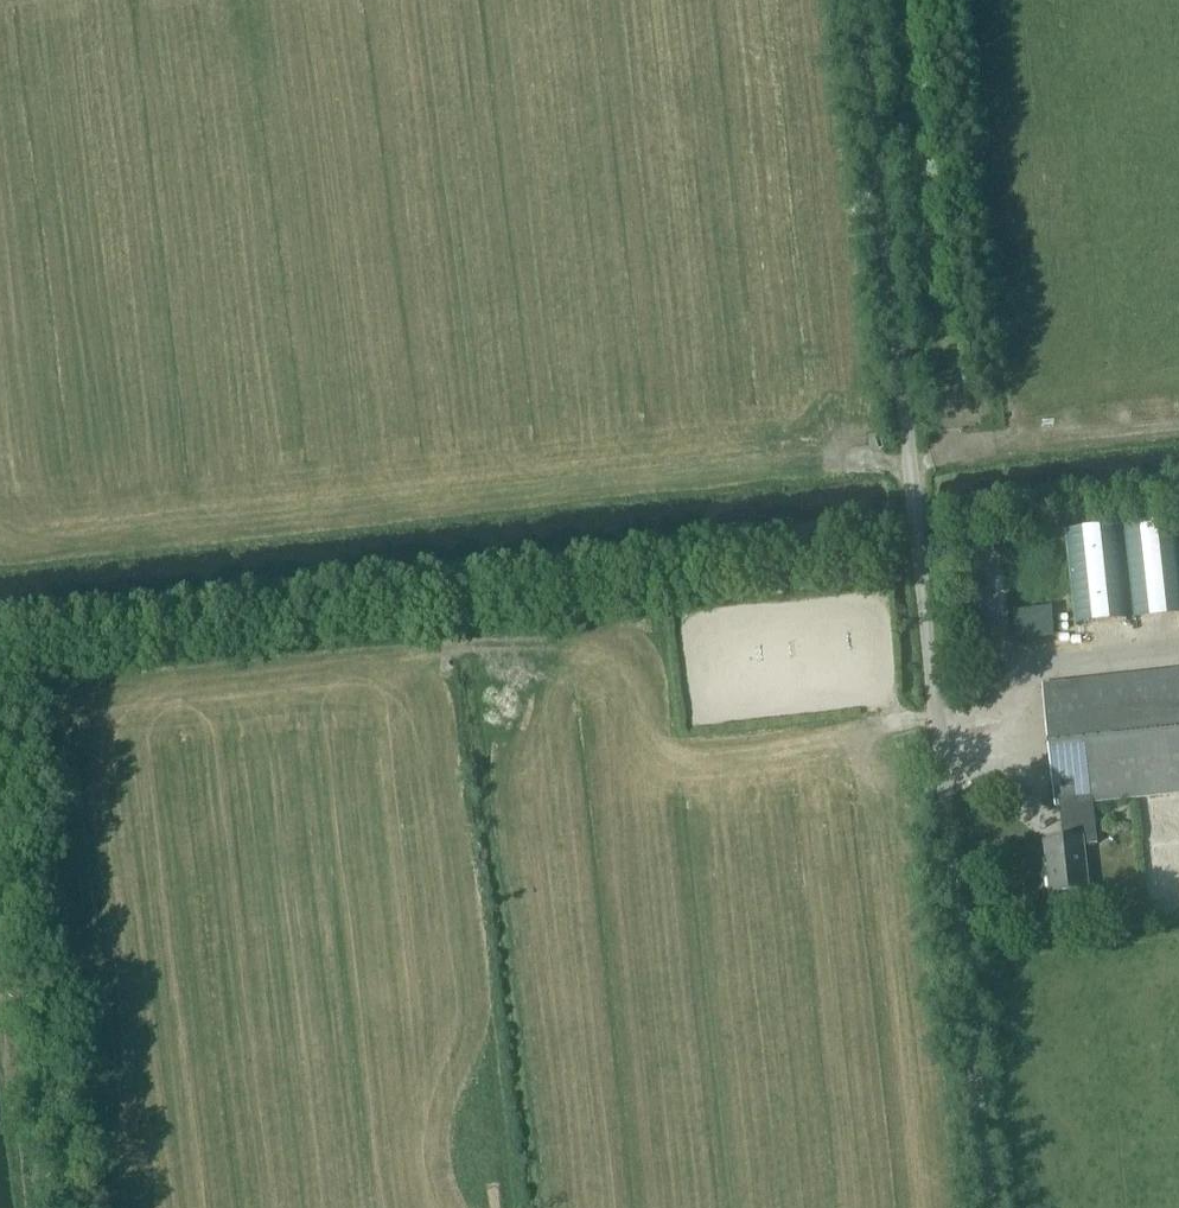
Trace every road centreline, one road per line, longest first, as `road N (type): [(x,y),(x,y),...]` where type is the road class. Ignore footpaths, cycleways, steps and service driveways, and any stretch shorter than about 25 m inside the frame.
road 1 (unclassified): [(989,1207),(854,0)]
road 2 (track): [(951,457),(903,0)]
road 3 (track): [(1178,423),(1032,439),(902,473)]

